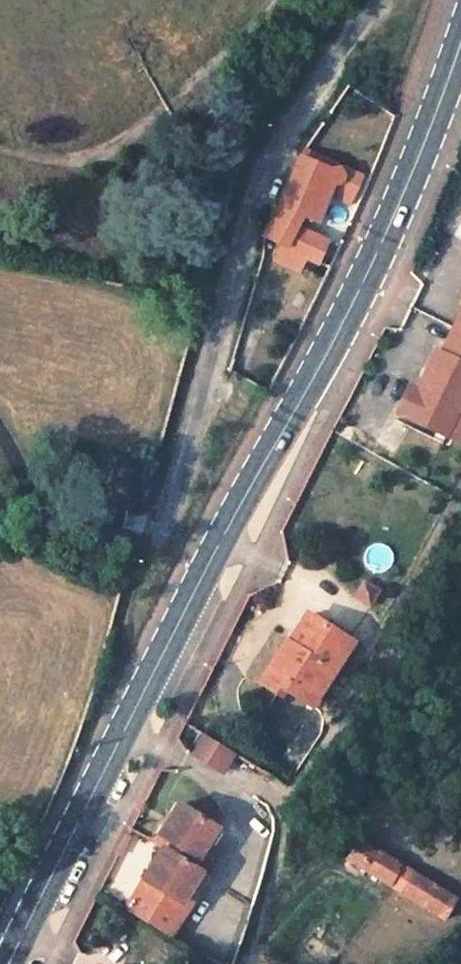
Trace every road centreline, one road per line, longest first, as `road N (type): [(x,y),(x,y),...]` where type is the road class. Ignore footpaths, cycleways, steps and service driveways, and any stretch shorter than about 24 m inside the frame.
road 1 (secondary): [(16,963),(221,515),(368,271),(460,25)]
road 2 (residential): [(381,0),(288,128),(245,234),(171,526)]

